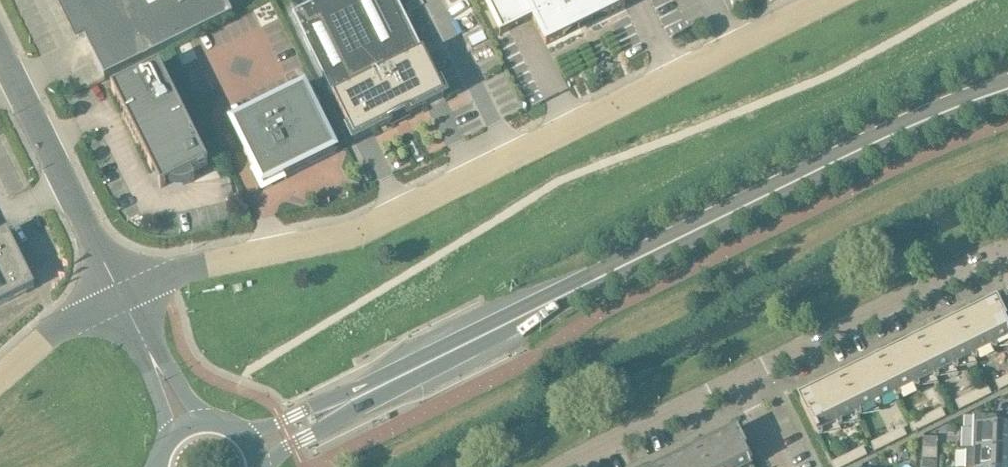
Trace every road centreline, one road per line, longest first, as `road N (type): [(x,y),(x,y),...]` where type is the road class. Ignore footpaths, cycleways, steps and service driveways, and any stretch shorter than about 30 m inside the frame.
road 1 (unclassified): [(828,0),(336,239),(163,277),(123,297)]
road 2 (secondary): [(344,405),(841,158),(1007,88)]
road 3 (residential): [(736,377),(1002,247)]
road 4 (unclassified): [(123,297),(0,54)]
road 5 (residential): [(556,466),(736,377)]
road 6 (unclassified): [(123,297),(52,331),(0,377)]

